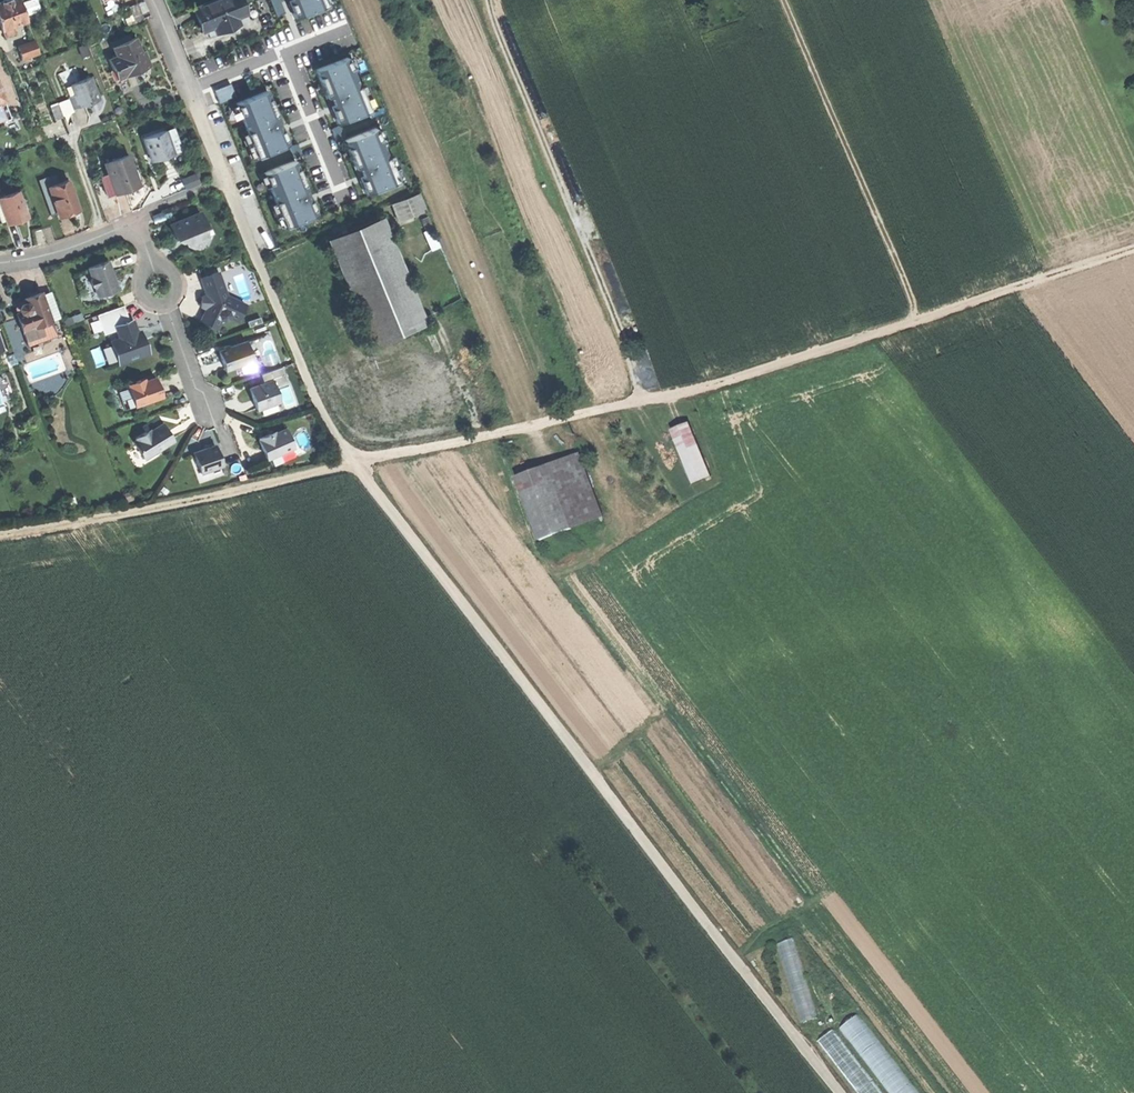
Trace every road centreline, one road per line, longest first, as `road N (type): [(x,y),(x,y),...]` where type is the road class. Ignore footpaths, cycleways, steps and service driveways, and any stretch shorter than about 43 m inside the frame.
road 1 (track): [(1133,252),(774,370),(356,467)]
road 2 (track): [(356,467),(843,1092)]
road 3 (track): [(0,538),(356,467)]
road 4 (residential): [(356,467),(320,408),(226,181)]
road 5 (residential): [(226,181),(152,0)]
road 6 (residential): [(136,222),(0,262)]

